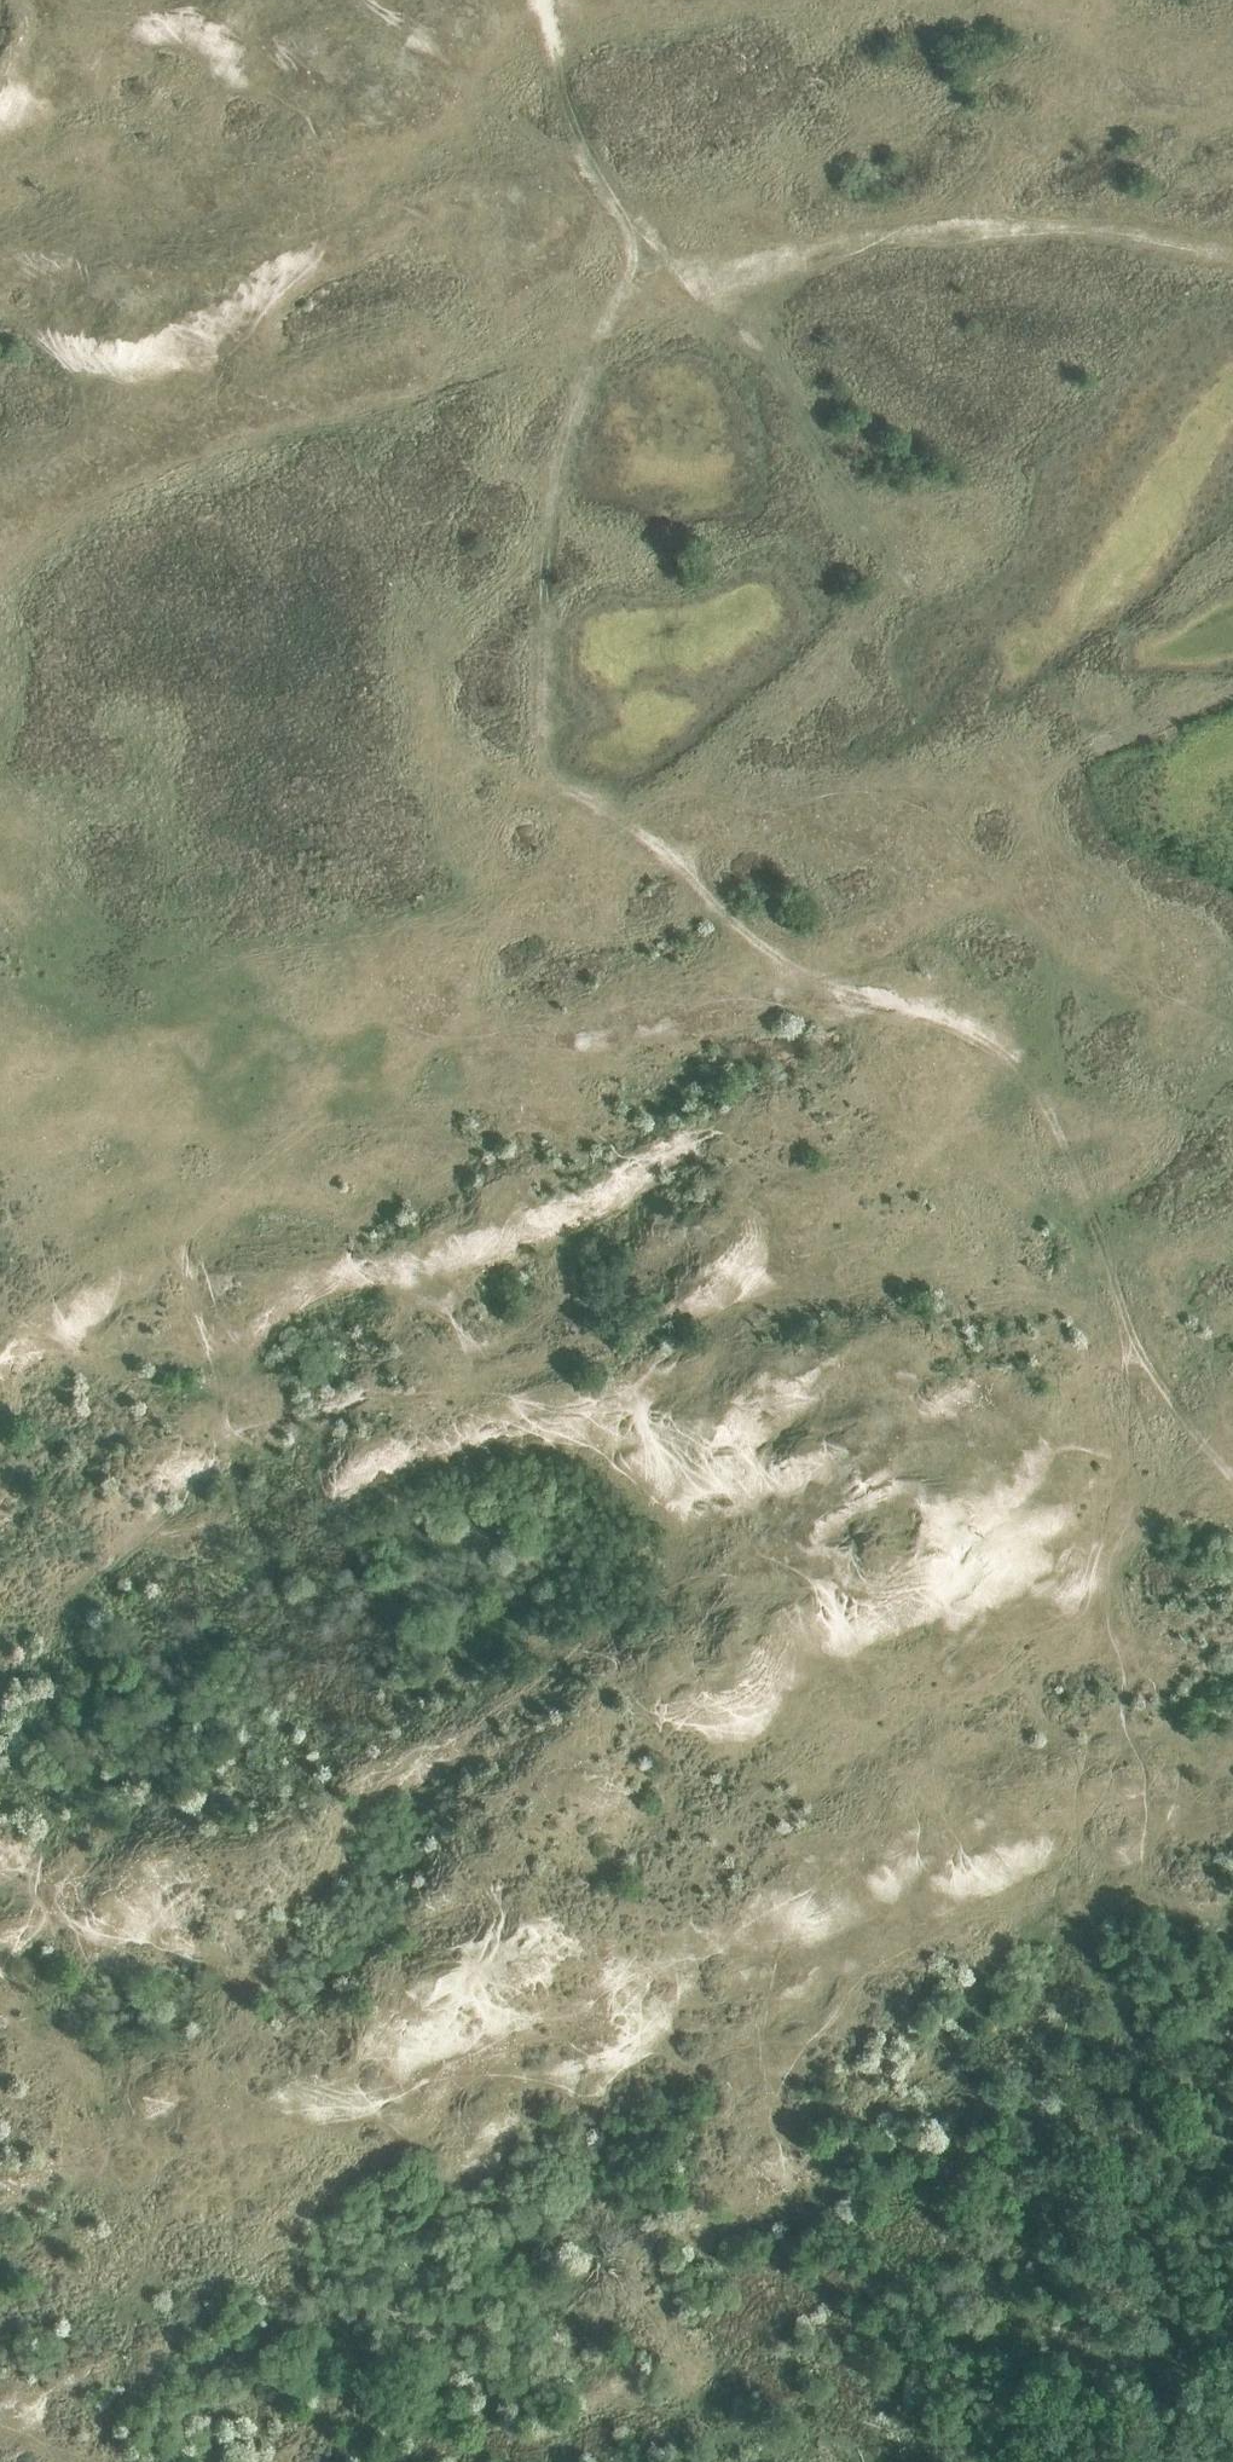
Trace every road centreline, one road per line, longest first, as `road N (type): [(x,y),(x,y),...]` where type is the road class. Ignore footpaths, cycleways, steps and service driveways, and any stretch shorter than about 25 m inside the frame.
road 1 (track): [(538,0),(591,176),(638,253),(587,363),(544,527),(539,708),(577,792),(865,1001),(990,1036),(1064,1135),(1147,1383),(1232,1479)]
road 2 (track): [(1232,2332),(1151,2396),(1111,2461)]

